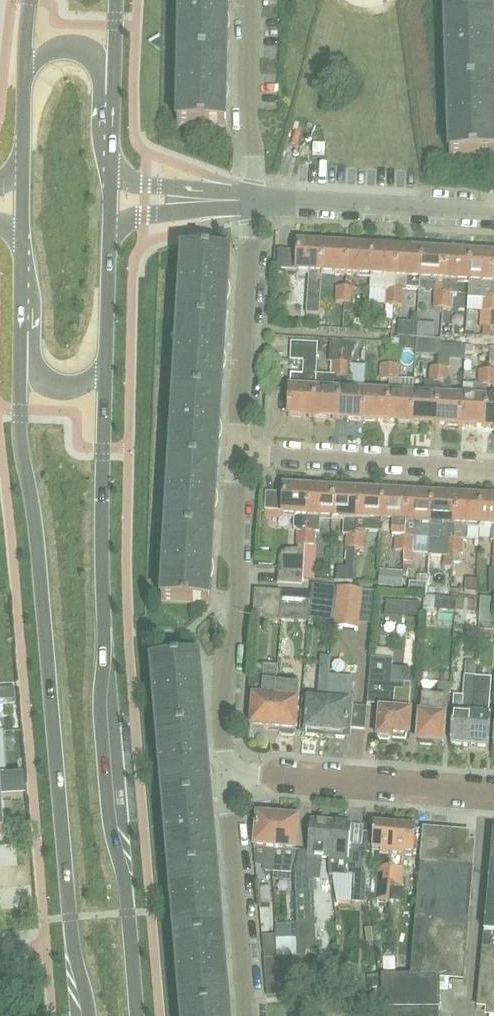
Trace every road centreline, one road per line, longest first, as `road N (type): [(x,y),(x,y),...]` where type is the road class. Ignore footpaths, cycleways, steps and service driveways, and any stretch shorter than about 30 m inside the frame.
road 1 (secondary): [(21,352),(23,444),(73,942),(92,1015)]
road 2 (secondary): [(137,1015),(99,720),(103,368)]
road 3 (residential): [(227,772),(240,451)]
road 4 (residential): [(227,772),(493,796)]
road 5 (residential): [(240,451),(493,466)]
road 6 (residential): [(240,451),(250,199)]
road 7 (residential): [(248,1015),(227,772)]
road 8 (residential): [(493,214),(250,199)]
road 9 (residential): [(250,199),(251,0)]
road 10 (unclassified): [(108,225),(250,199)]
road 11 (unclassified): [(250,199),(109,172)]
road 12 (secondary): [(103,368),(108,225)]
road 13 (secondary): [(21,230),(21,352)]

